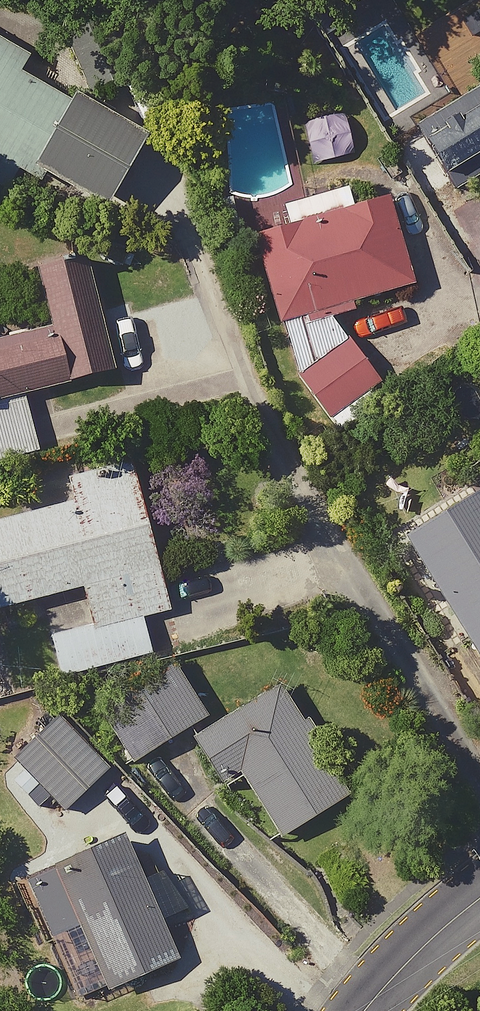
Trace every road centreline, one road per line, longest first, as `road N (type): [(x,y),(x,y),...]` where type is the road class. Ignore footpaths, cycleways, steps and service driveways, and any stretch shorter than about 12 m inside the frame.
road 1 (residential): [(479,902),(432,938),(364,1010)]

